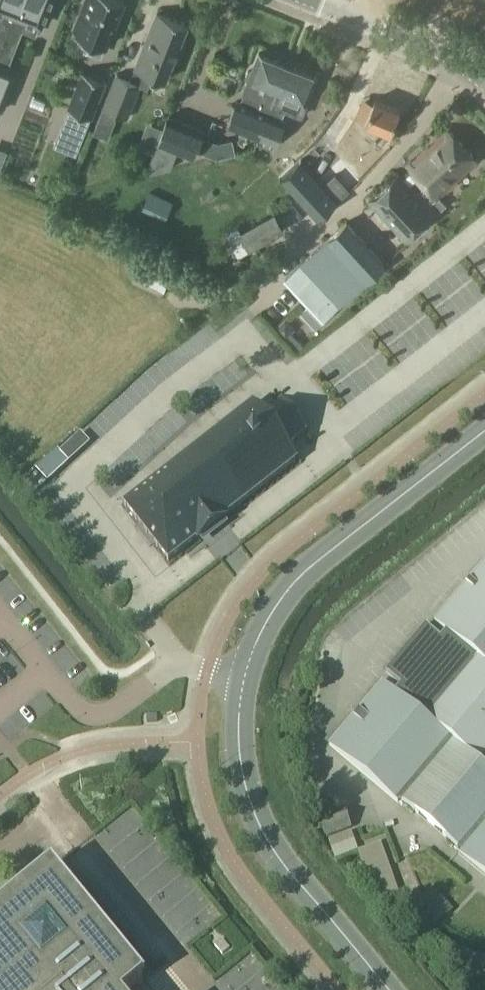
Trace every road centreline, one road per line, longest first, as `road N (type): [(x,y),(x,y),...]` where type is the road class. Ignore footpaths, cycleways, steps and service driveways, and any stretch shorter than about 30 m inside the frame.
road 1 (residential): [(388,989),(264,839),(244,793),(237,741),(243,678),(280,596),(484,431)]
road 2 (tertiary): [(331,7),(438,50),(484,80)]

